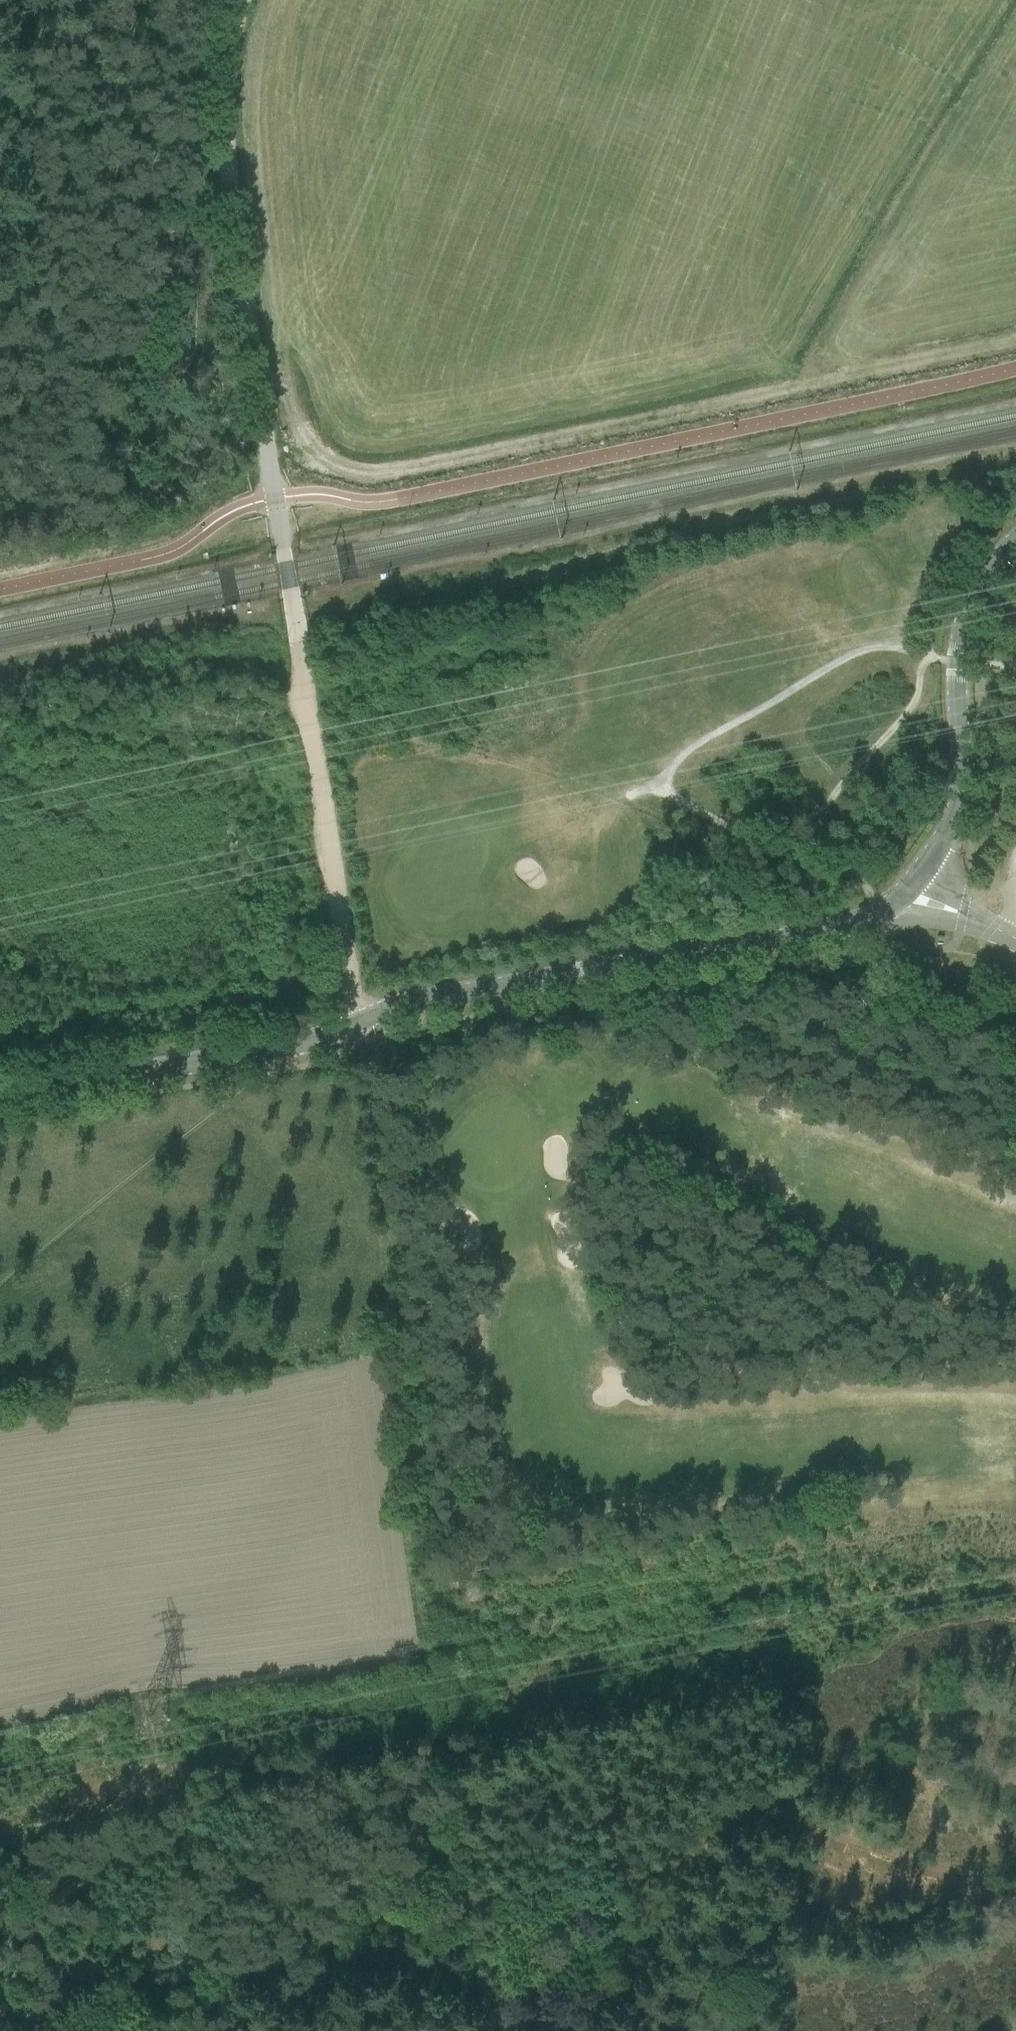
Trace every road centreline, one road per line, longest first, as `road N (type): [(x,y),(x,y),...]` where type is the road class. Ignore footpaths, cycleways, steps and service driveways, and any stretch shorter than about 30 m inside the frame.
road 1 (unclassified): [(0,1094),(294,1045),(413,1004),(870,920),(915,890)]
road 2 (track): [(352,1023),(277,499)]
road 3 (track): [(277,499),(228,226),(229,46),(243,0)]
road 4 (unclassified): [(915,890),(956,822),(965,618),(1015,545)]

